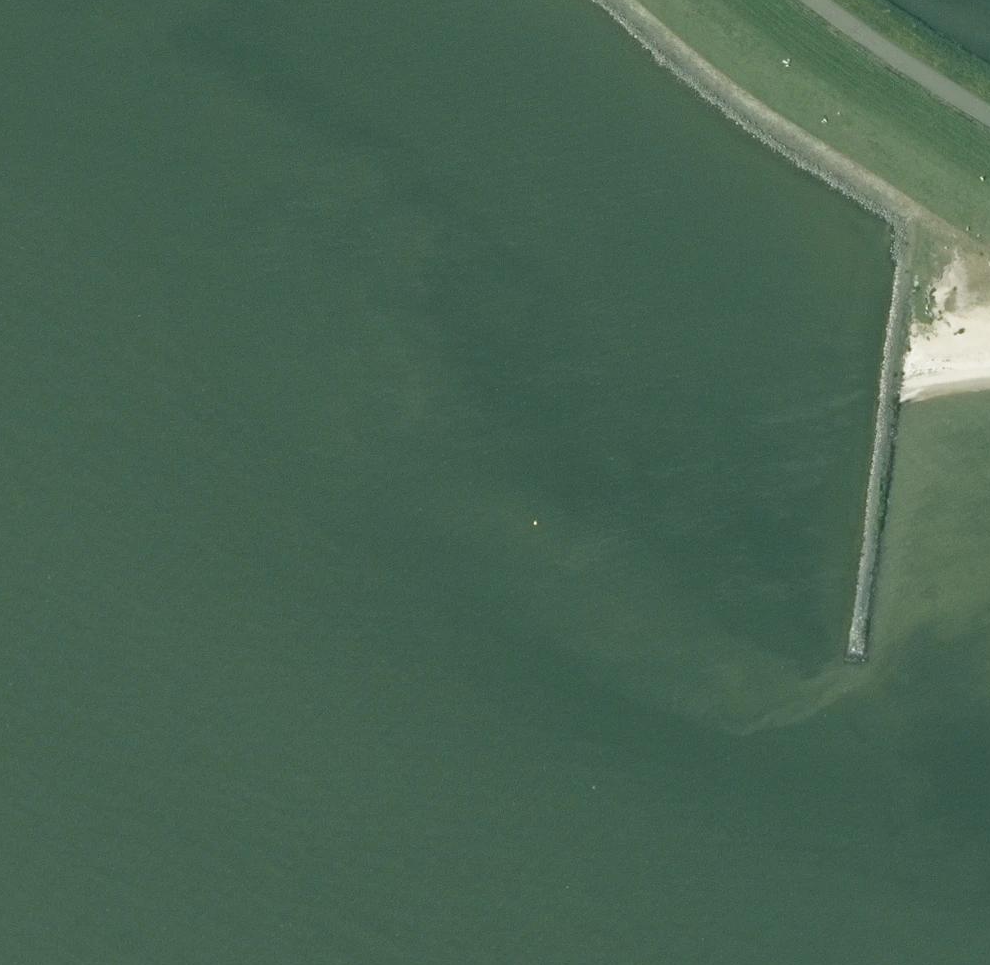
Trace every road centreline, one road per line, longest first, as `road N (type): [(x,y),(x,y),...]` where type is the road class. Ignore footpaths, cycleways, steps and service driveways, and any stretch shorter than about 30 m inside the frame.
road 1 (tertiary): [(989,116),(817,0)]

